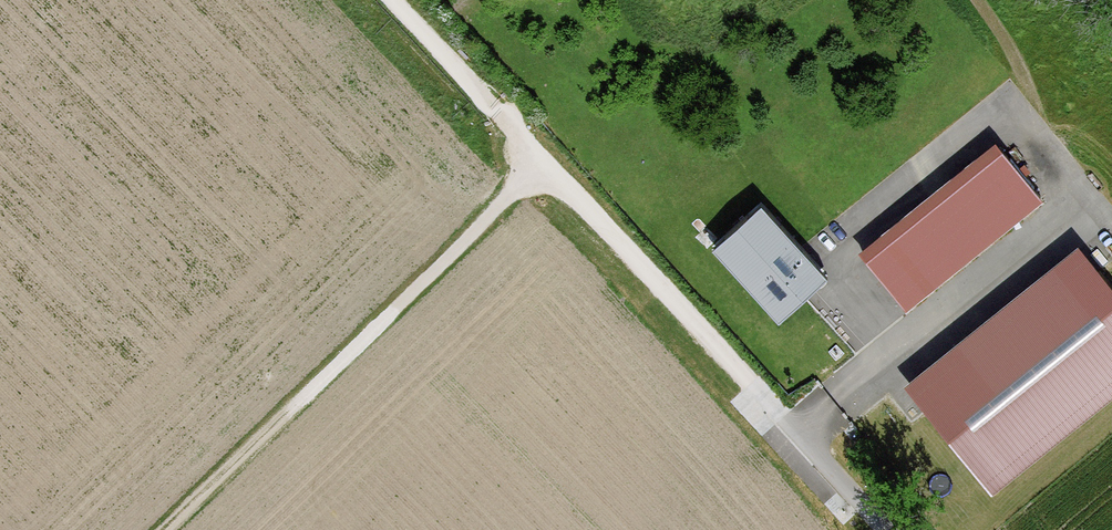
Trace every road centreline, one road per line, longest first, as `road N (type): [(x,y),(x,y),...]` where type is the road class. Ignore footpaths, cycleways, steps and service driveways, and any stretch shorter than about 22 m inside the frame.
road 1 (track): [(547,164),(169,529)]
road 2 (track): [(547,164),(751,383)]
road 3 (track): [(396,0),(547,164)]
road 4 (residential): [(751,383),(887,529)]

